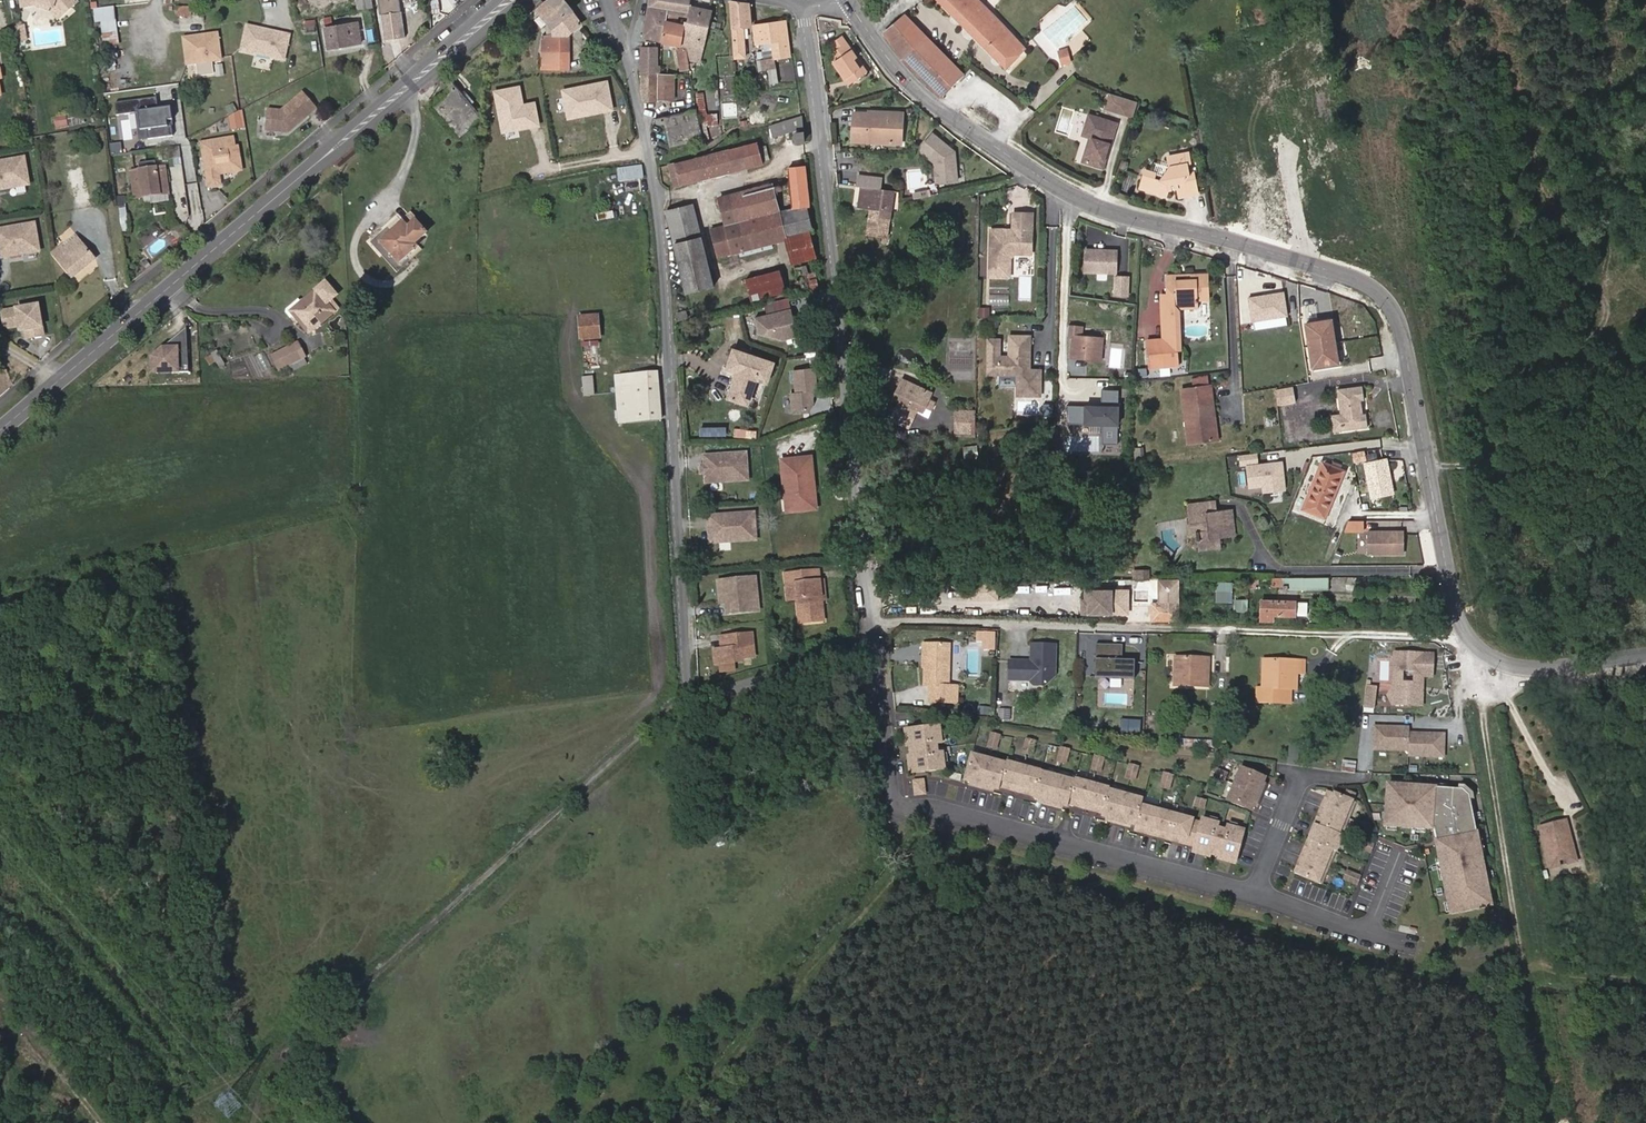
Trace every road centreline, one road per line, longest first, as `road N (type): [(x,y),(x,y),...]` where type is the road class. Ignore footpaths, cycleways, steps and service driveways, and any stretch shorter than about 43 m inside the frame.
road 1 (tertiary): [(848,0),(926,95),(1075,197),(1363,280),(1381,292),(1397,314),(1455,602),(1479,642),(1538,665),(1645,653)]
road 2 (residential): [(612,0),(639,89),(660,226),(693,697),(881,652)]
road 3 (track): [(693,697),(310,1037),(150,1122)]
road 4 (primary): [(509,0),(0,430)]
road 5 (residential): [(881,652),(804,6)]
road 6 (residential): [(881,652),(902,810),(936,811),(1260,895)]
road 7 (track): [(1479,642),(1576,1122)]
road 8 (track): [(96,1122),(0,1000)]
road 9 (residential): [(1260,895),(1400,943)]
road 10 (residential): [(1260,895),(1308,776)]

